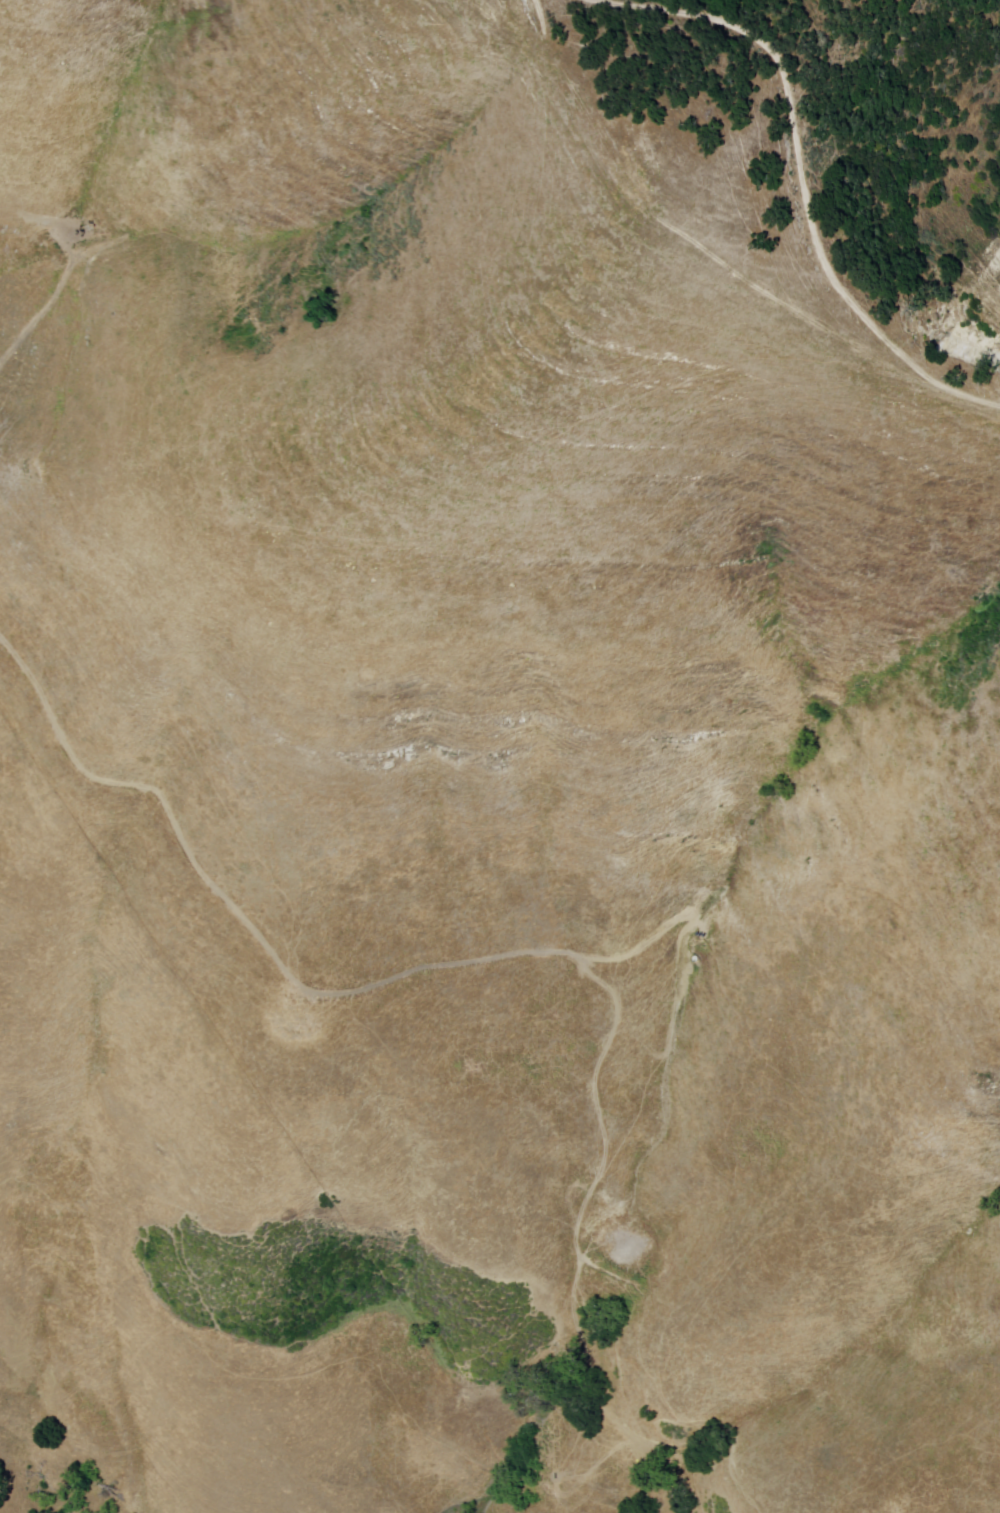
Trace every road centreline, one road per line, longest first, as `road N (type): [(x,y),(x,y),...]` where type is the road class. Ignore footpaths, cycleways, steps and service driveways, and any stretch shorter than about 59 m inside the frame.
road 1 (track): [(999,410),(957,399),(835,285),(779,55),(717,17),(637,0)]

